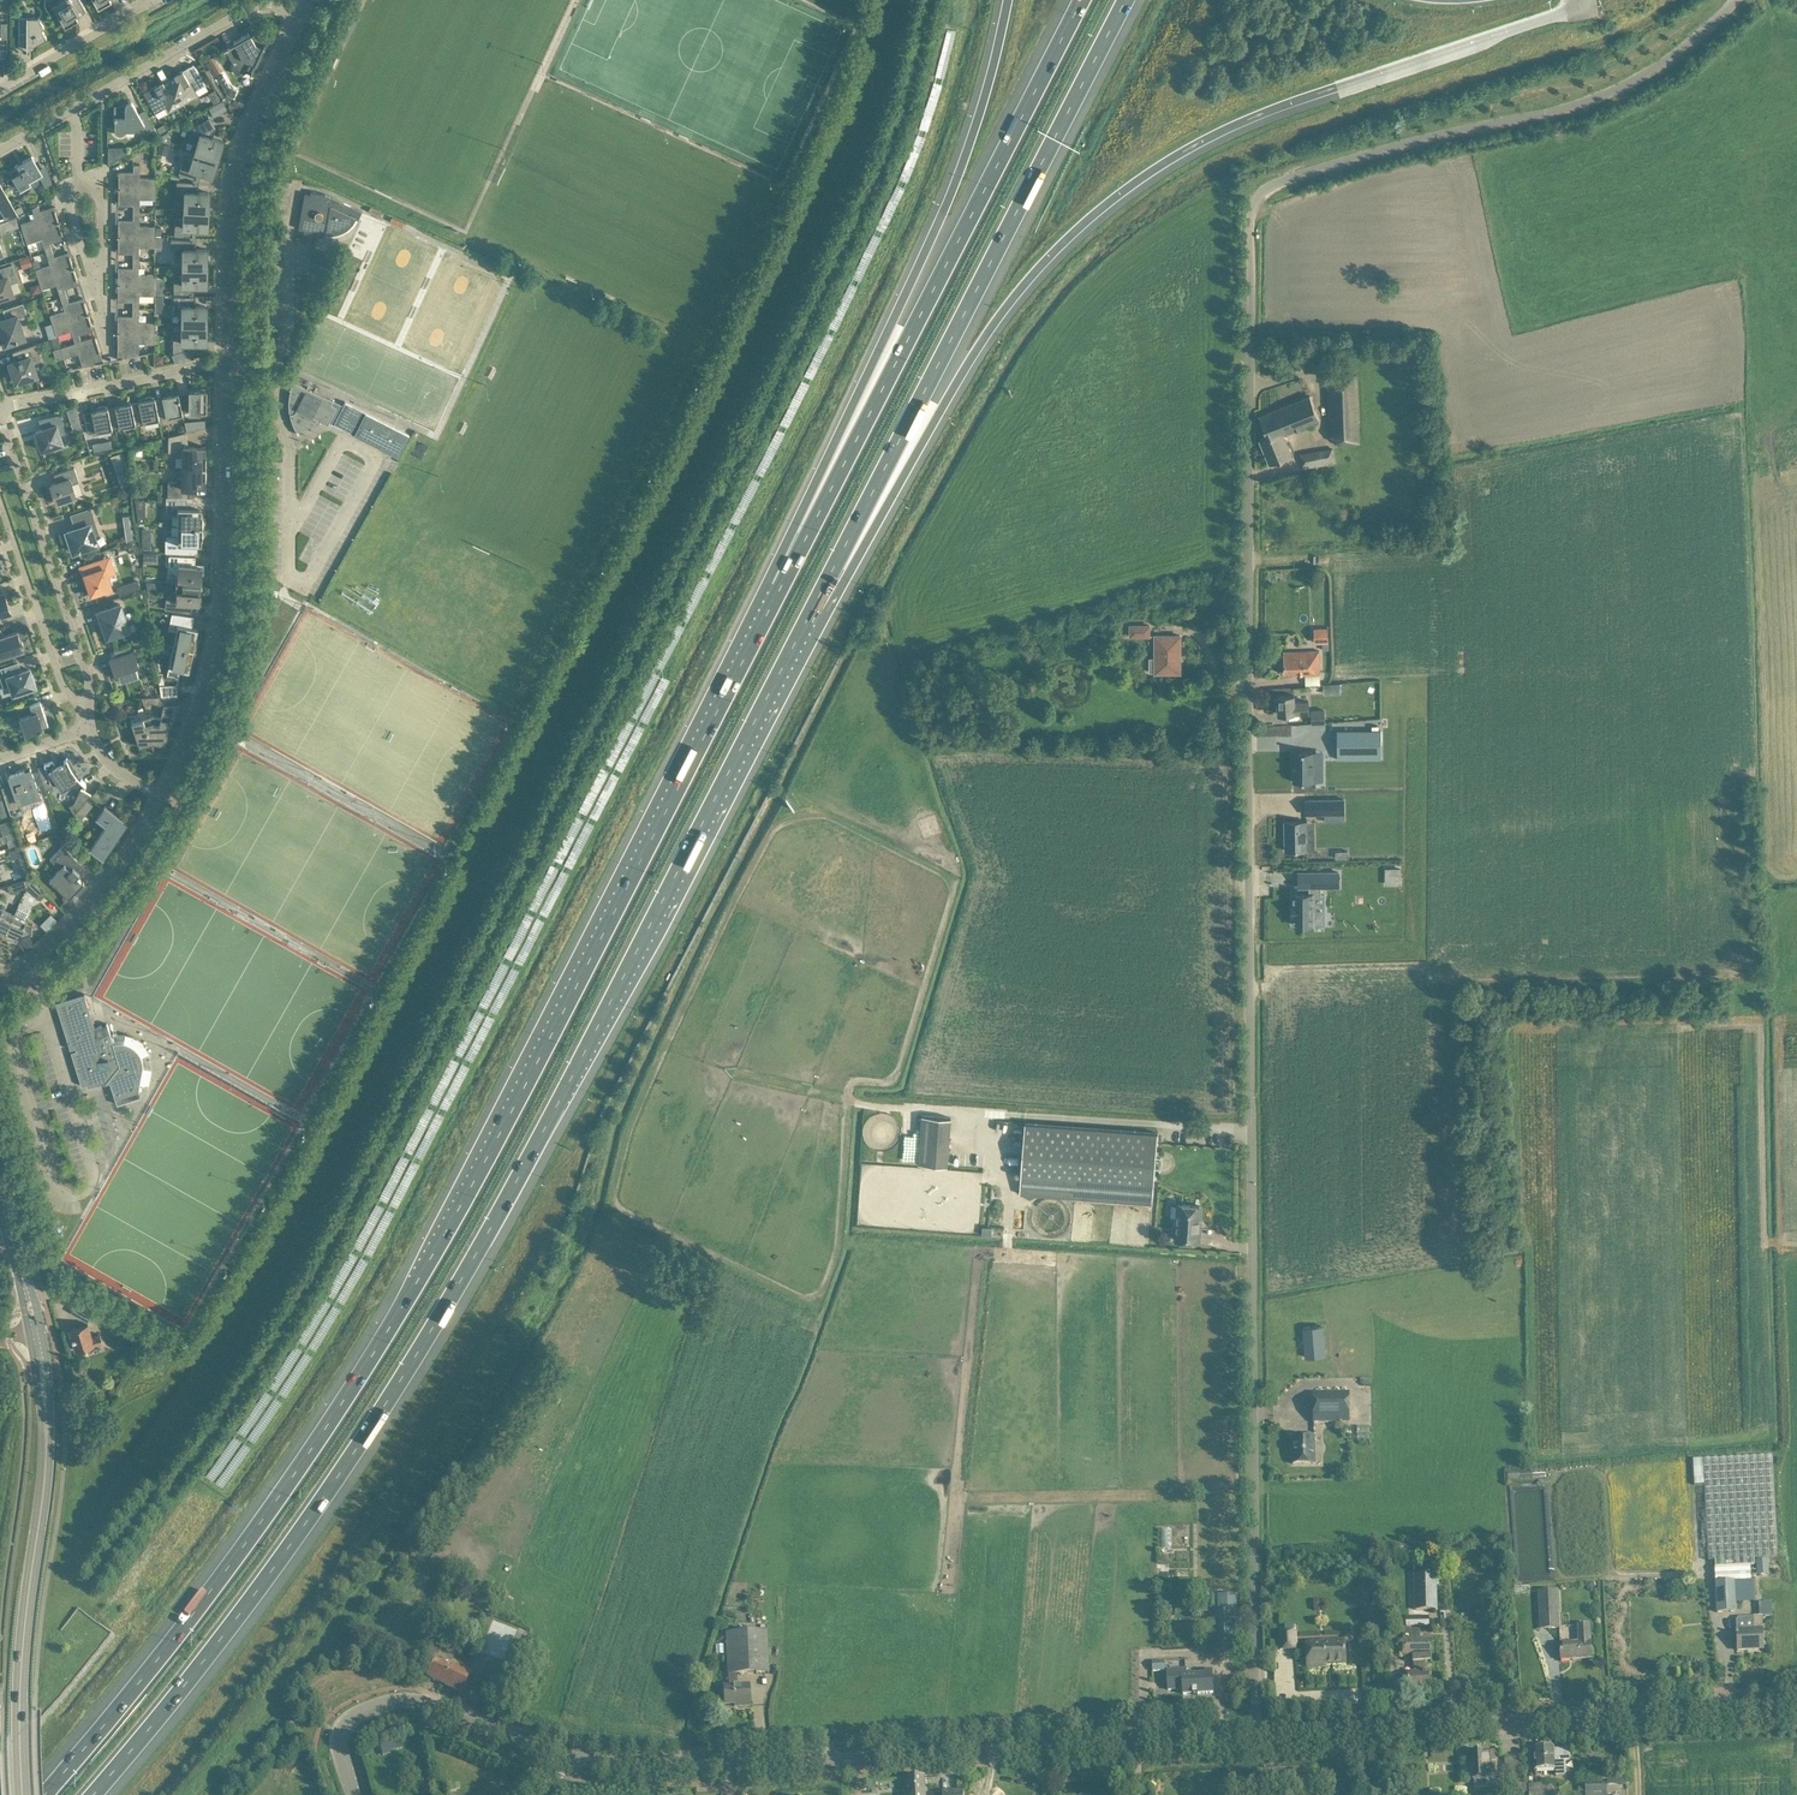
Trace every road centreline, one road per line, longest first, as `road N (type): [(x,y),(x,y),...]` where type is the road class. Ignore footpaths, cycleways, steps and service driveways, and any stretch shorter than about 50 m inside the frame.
road 1 (unclassified): [(1257,1742),(1248,942),(1253,223),(1272,199),(1467,140),(1626,104),(1661,80),(1739,0)]
road 2 (motorway): [(780,587),(479,1173),(351,1392),(236,1559),(43,1794)]
road 3 (motorway): [(94,1794),(272,1572),(381,1413),(559,1102),(813,606)]
road 4 (motorway): [(813,606),(861,549),(977,350),(1041,264),(1124,189),(1261,114),(1574,8)]
road 5 (motorway): [(813,606),(1128,0)]
road 6 (motorway): [(1082,0),(780,587)]
road 7 (motorway): [(1006,0),(960,167),(820,468),(780,587)]
road 8 (unclassified): [(563,1759),(720,1771),(1143,1749)]
road 9 (unclassified): [(1257,1742),(1796,1710)]
road 10 (secondary): [(23,1794),(21,1654),(47,1446),(35,1329)]
road 11 (residential): [(228,361),(223,598),(195,720),(162,796)]
road 12 (residential): [(301,16),(234,176),(228,361)]
road 13 (residential): [(85,709),(88,677),(0,414)]
road 14 (residential): [(70,110),(252,7),(301,16)]
road 15 (residential): [(162,796),(102,889),(0,986)]
road 16 (residential): [(0,408),(228,361)]
road 17 (residential): [(0,501),(62,681),(85,709)]
road 18 (unclassified): [(563,1759),(424,1704),(371,1709)]
road 19 (residential): [(78,185),(97,193),(102,209),(98,283),(71,200)]
road 20 (residential): [(155,0),(0,89)]
road 21 (secondary): [(35,1329),(0,1201)]

